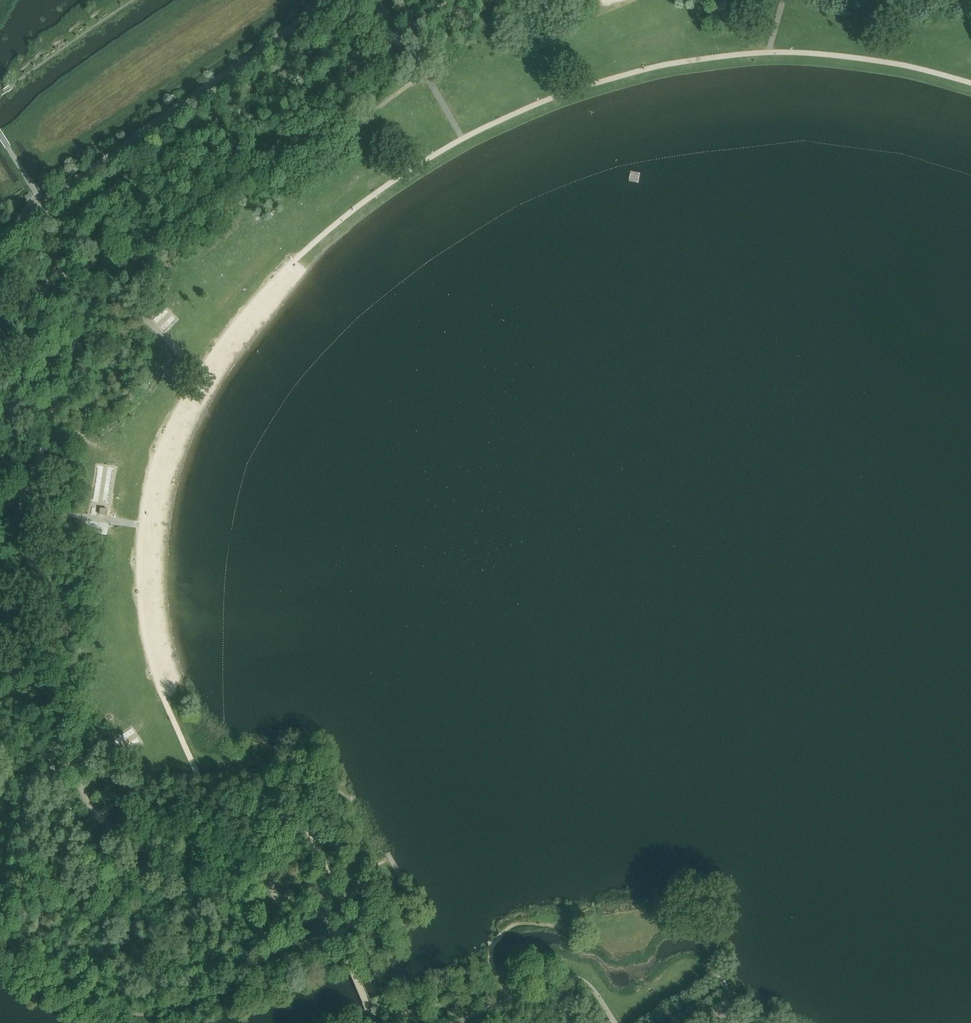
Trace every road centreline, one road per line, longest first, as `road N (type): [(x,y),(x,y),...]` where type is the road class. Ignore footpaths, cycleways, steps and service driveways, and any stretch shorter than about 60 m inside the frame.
road 1 (unclassified): [(0,233),(337,0)]

